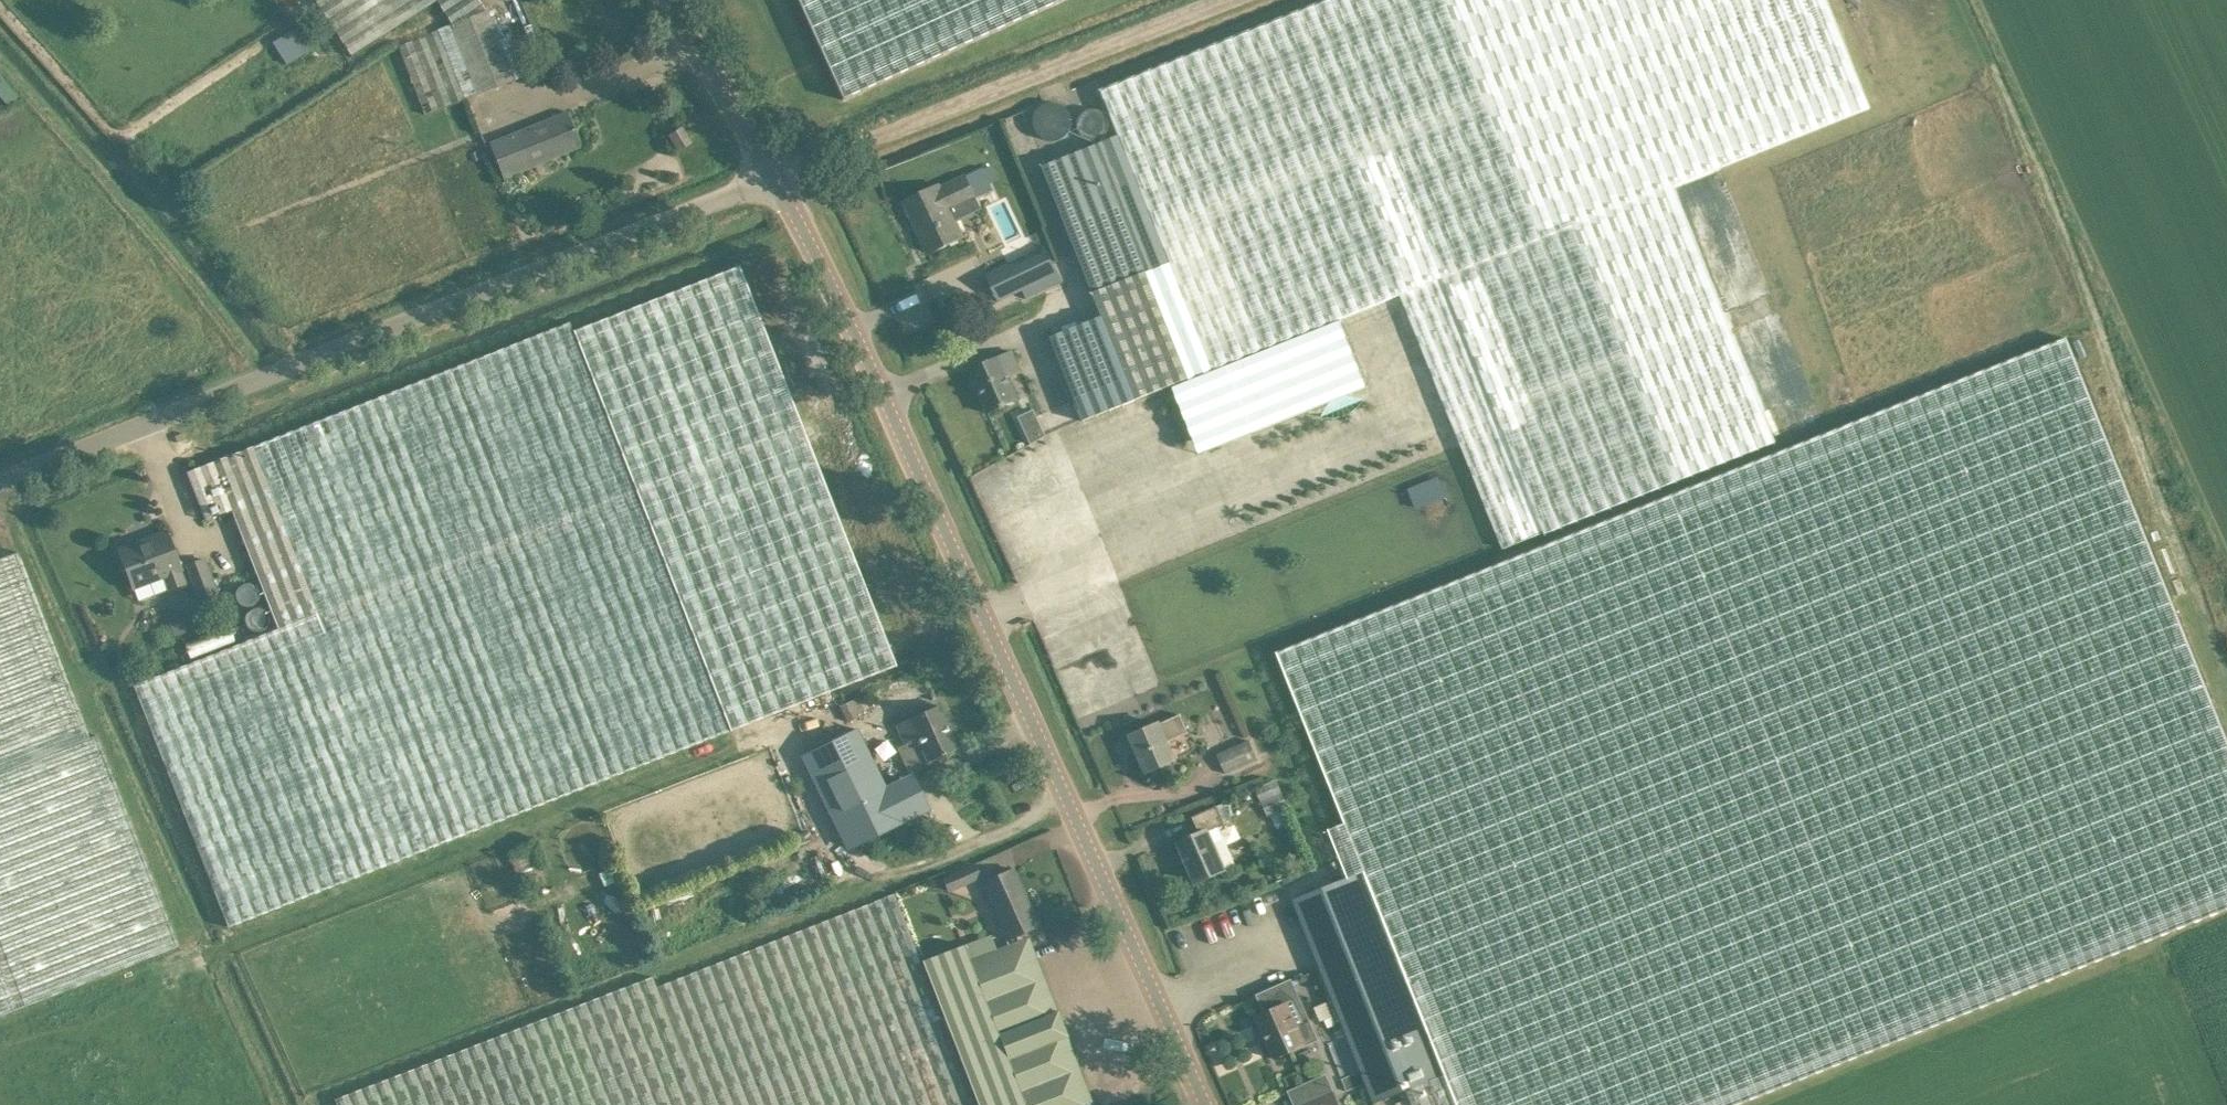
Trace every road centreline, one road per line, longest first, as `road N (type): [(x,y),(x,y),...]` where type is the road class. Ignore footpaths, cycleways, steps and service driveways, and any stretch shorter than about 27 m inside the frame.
road 1 (tertiary): [(1206,1104),(776,178)]
road 2 (unclassified): [(0,481),(776,178)]
road 3 (track): [(776,178),(1229,0)]
road 4 (tertiary): [(776,178),(665,0)]

